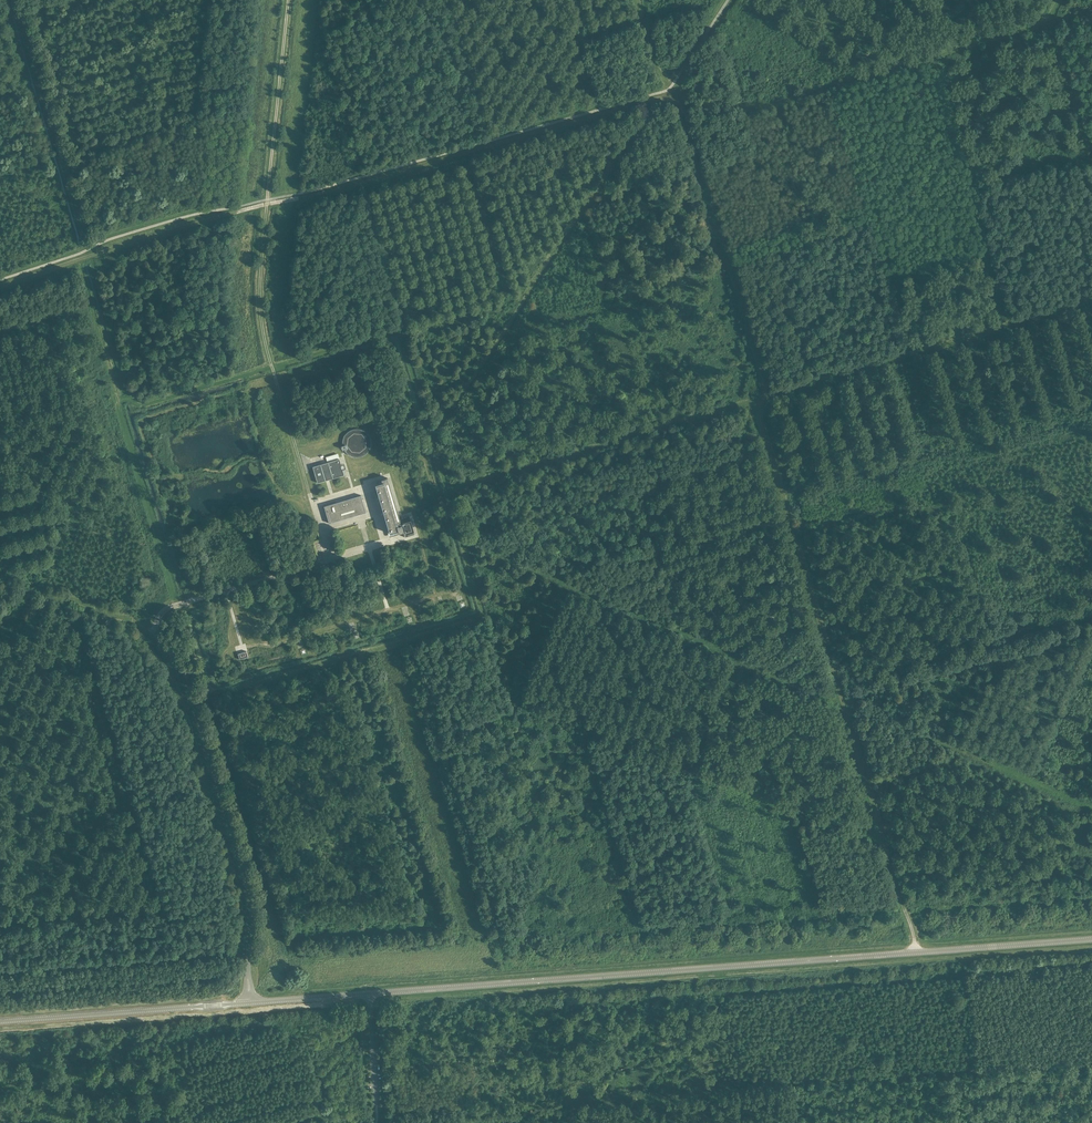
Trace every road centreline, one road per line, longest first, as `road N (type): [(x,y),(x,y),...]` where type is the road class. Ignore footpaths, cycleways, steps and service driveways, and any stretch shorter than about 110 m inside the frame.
road 1 (track): [(669,89),(680,100),(766,389),(759,419),(915,941),(913,953)]
road 2 (tertiary): [(369,993),(1091,936)]
road 3 (track): [(0,286),(673,93)]
road 4 (track): [(289,0),(260,286),(264,339),(309,496)]
road 5 (unclassified): [(249,1004),(253,904),(186,676),(155,630),(158,616),(185,603)]
road 6 (tertiary): [(0,1022),(249,1004)]
road 7 (tertiary): [(249,1004),(369,993)]

